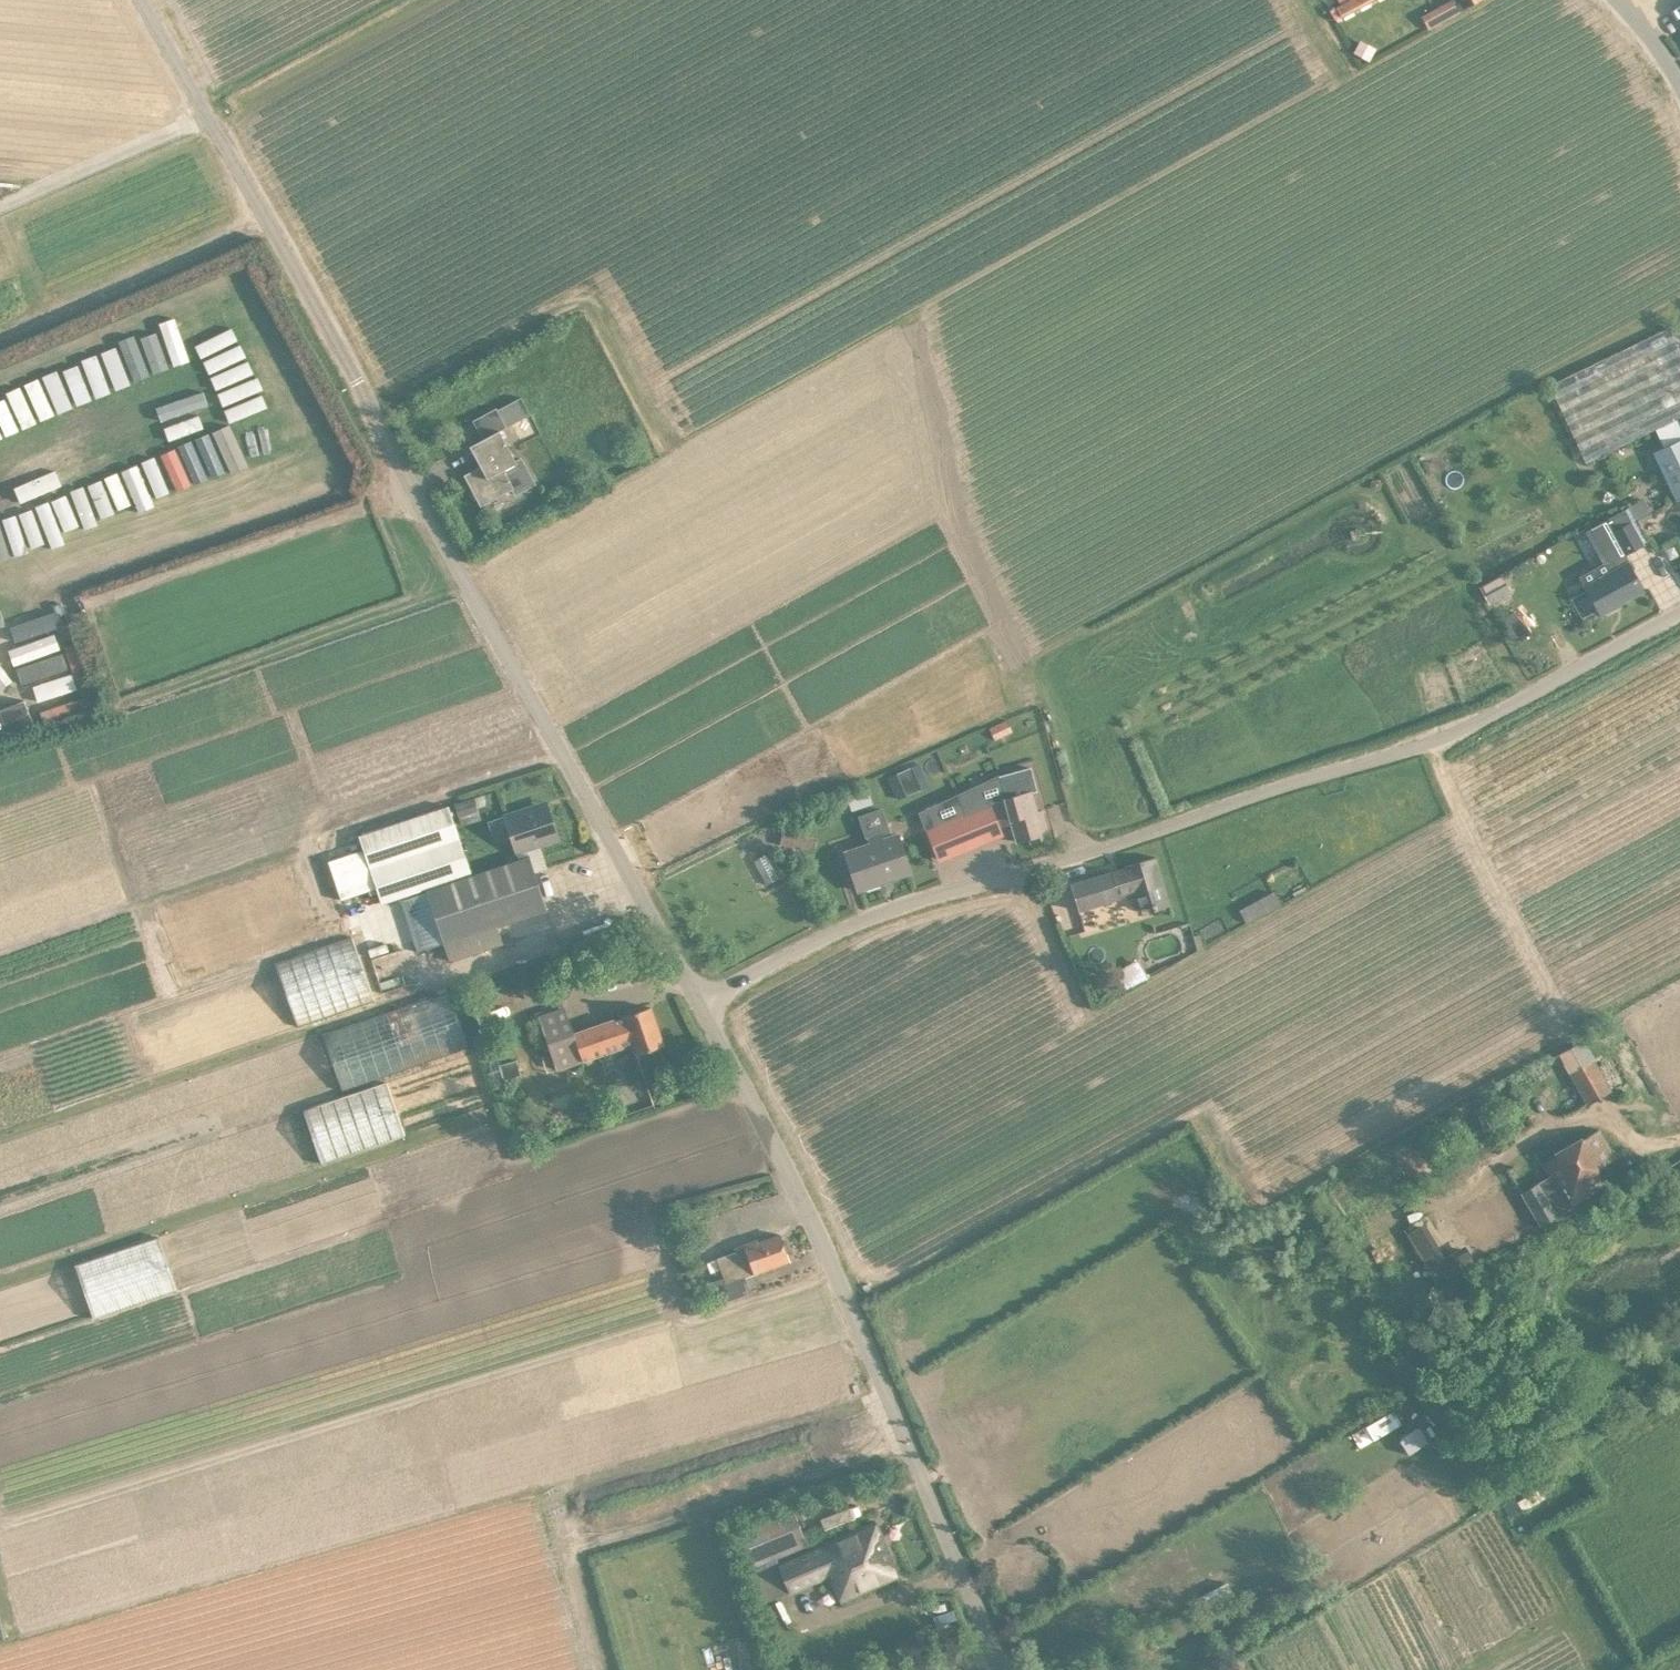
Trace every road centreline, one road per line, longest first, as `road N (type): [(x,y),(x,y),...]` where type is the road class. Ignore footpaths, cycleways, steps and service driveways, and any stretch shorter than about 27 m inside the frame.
road 1 (unclassified): [(703,1001),(512,677),(140,0)]
road 2 (unclassified): [(703,1001),(865,920),(1434,742),(1679,611)]
road 3 (unclassified): [(1003,1669),(703,1001)]

